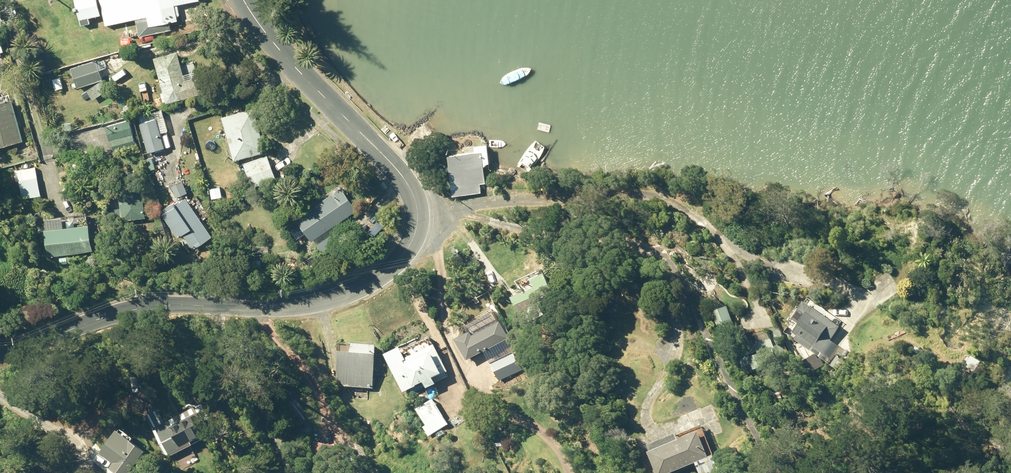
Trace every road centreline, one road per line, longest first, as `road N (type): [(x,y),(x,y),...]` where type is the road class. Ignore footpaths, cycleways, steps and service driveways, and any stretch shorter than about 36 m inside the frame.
road 1 (residential): [(0,355),(149,305),(276,311),(351,293),(408,253),(419,213)]
road 2 (tertiary): [(244,0),(298,72),(415,194),(419,213)]

